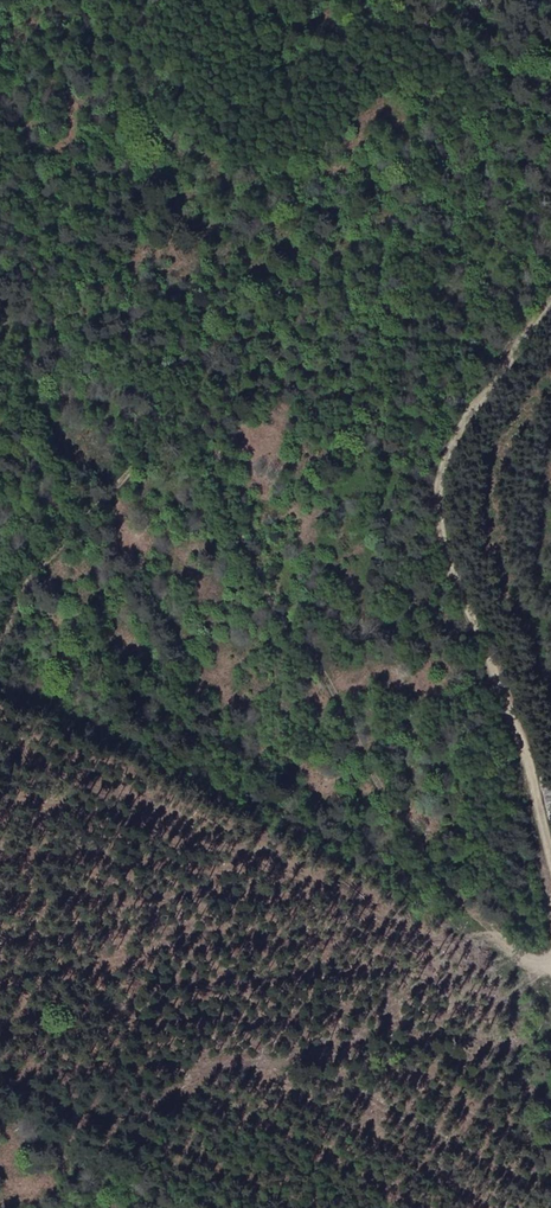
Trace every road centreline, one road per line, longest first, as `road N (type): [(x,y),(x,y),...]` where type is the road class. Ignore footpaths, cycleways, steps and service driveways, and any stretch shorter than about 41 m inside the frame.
road 1 (track): [(0,634),(65,546),(210,389),(213,461),(414,849),(550,978)]
road 2 (track): [(550,888),(521,718),(445,523),(445,497),(471,411),(550,303)]

